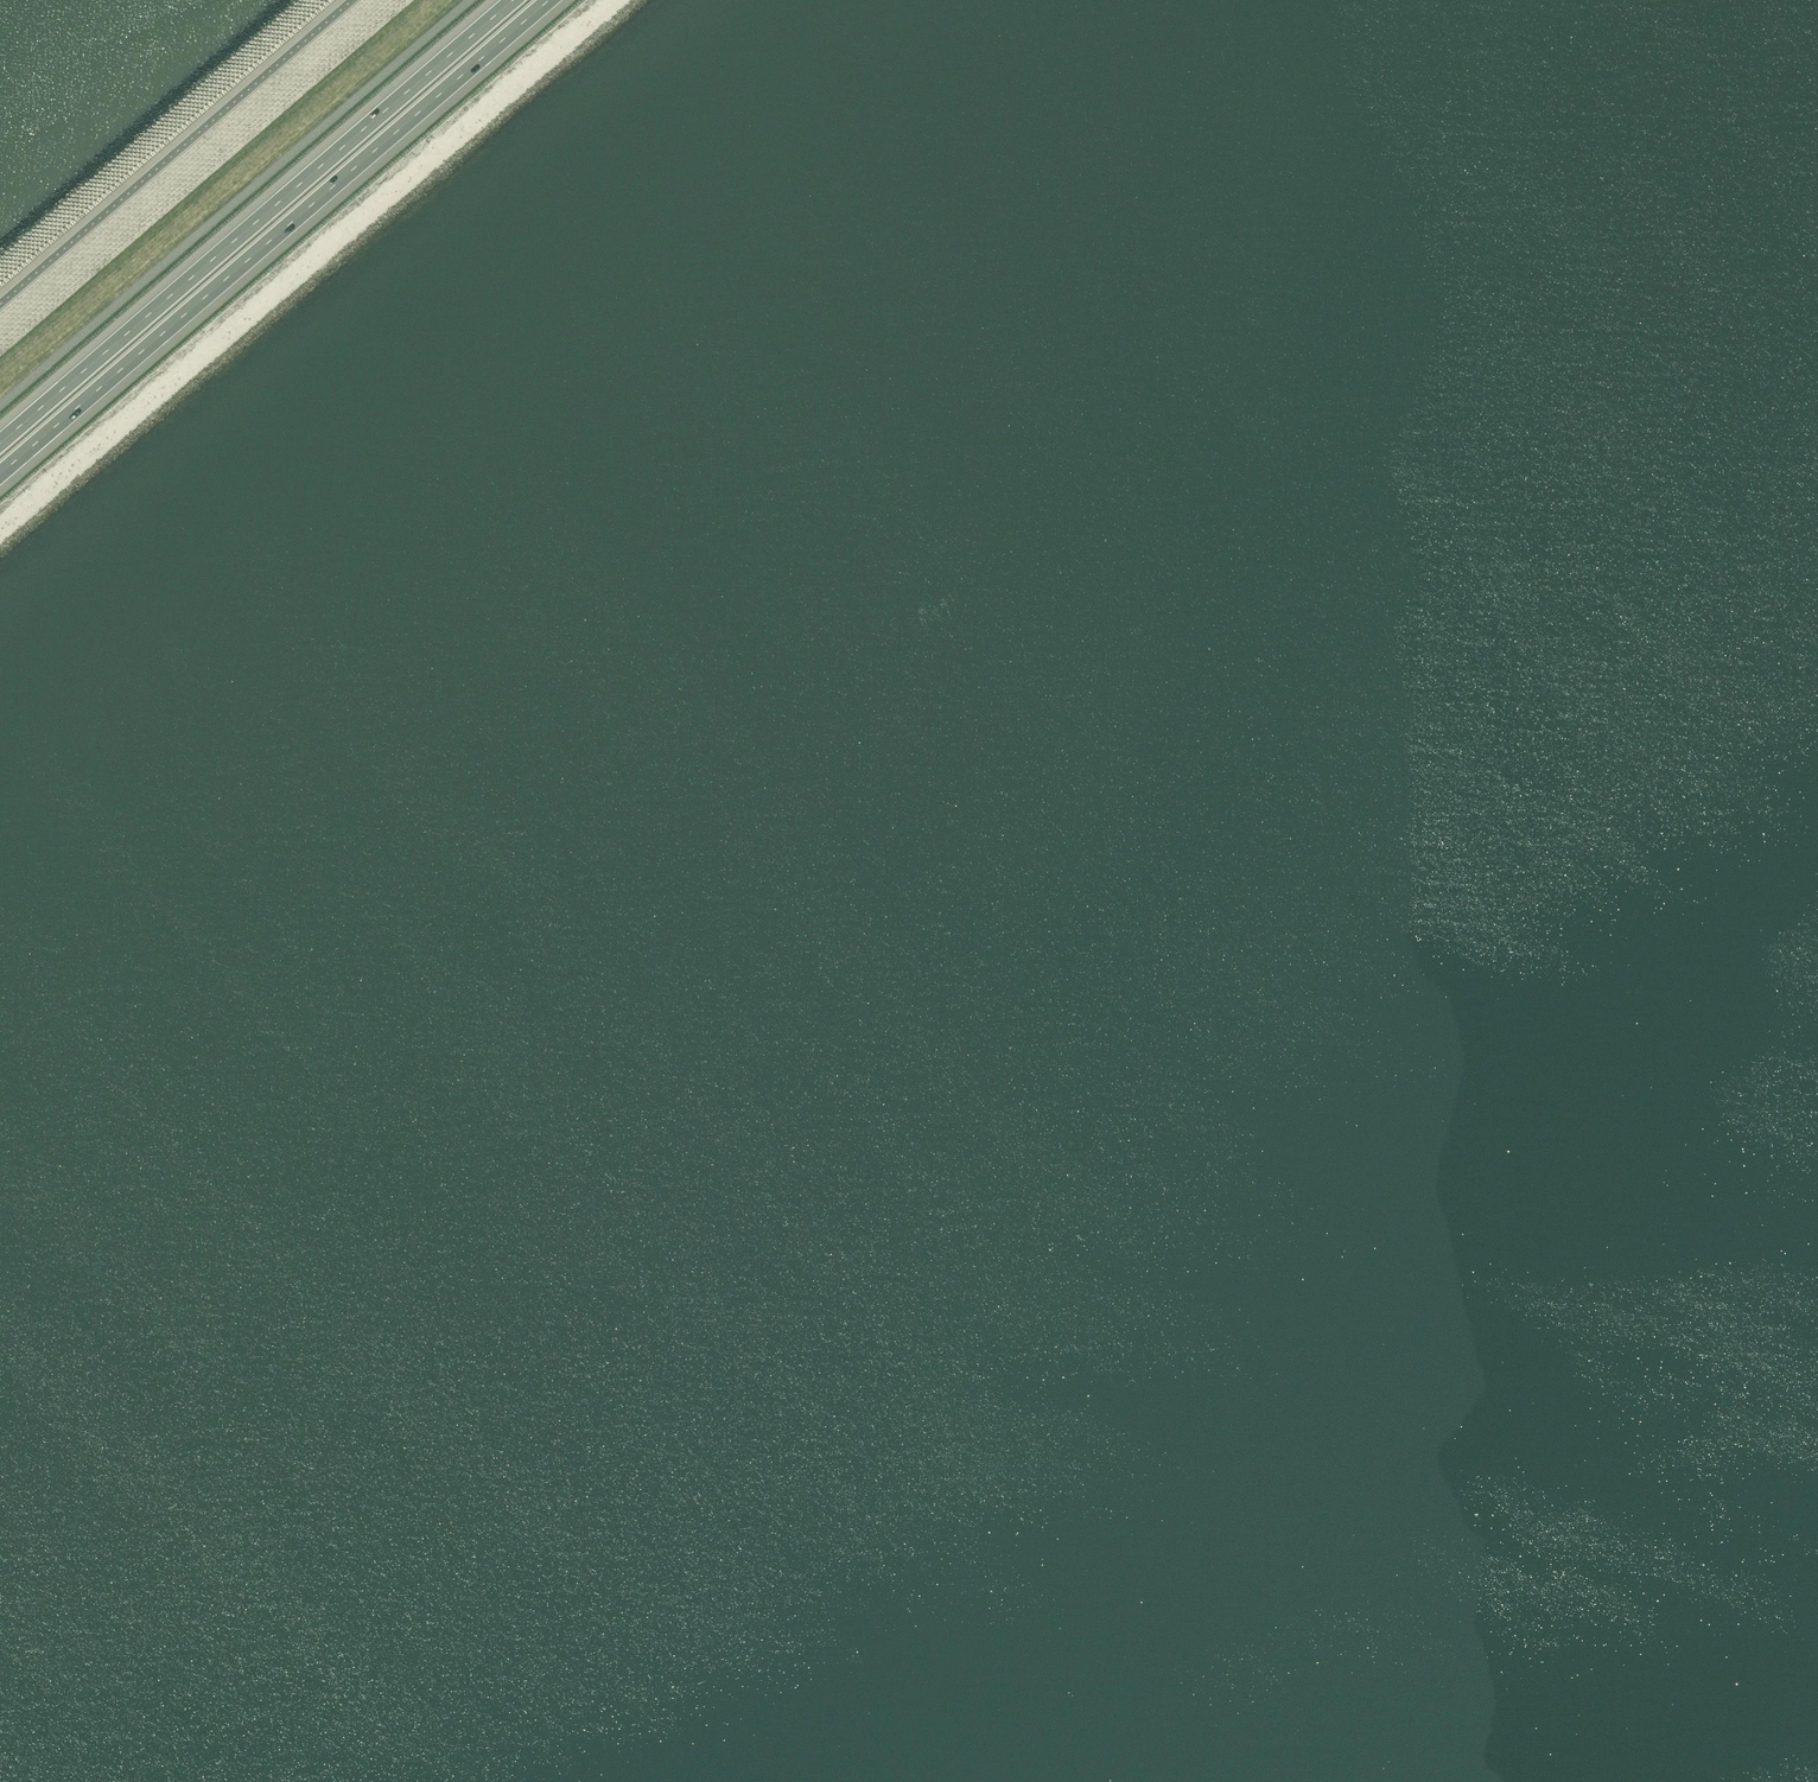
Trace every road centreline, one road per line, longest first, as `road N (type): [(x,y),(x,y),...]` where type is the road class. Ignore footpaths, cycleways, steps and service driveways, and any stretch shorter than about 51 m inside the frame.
road 1 (motorway): [(0,474),(549,0)]
road 2 (motorway): [(513,0),(0,443)]

